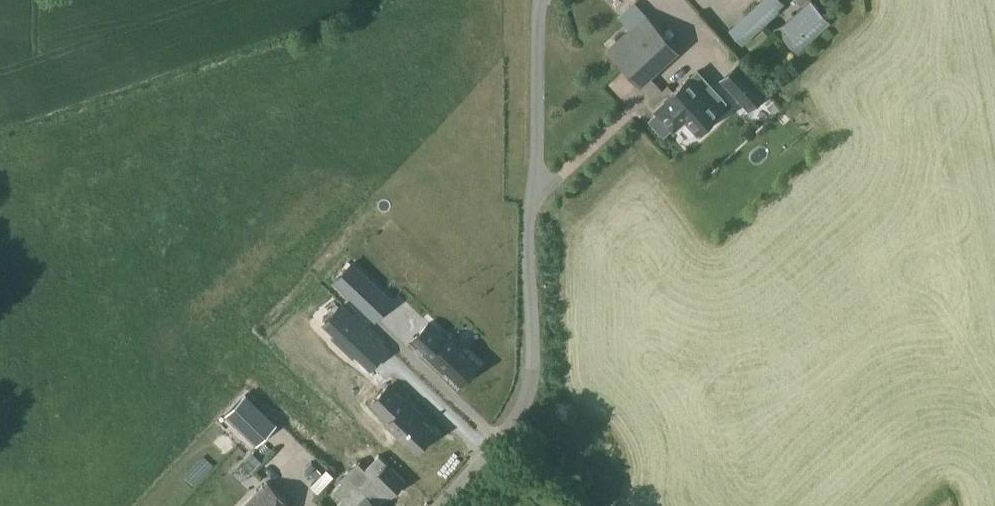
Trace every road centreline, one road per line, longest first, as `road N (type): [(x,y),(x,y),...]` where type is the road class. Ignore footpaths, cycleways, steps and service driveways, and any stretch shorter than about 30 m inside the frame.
road 1 (unclassified): [(622,117),(531,212),(530,392),(437,505)]

